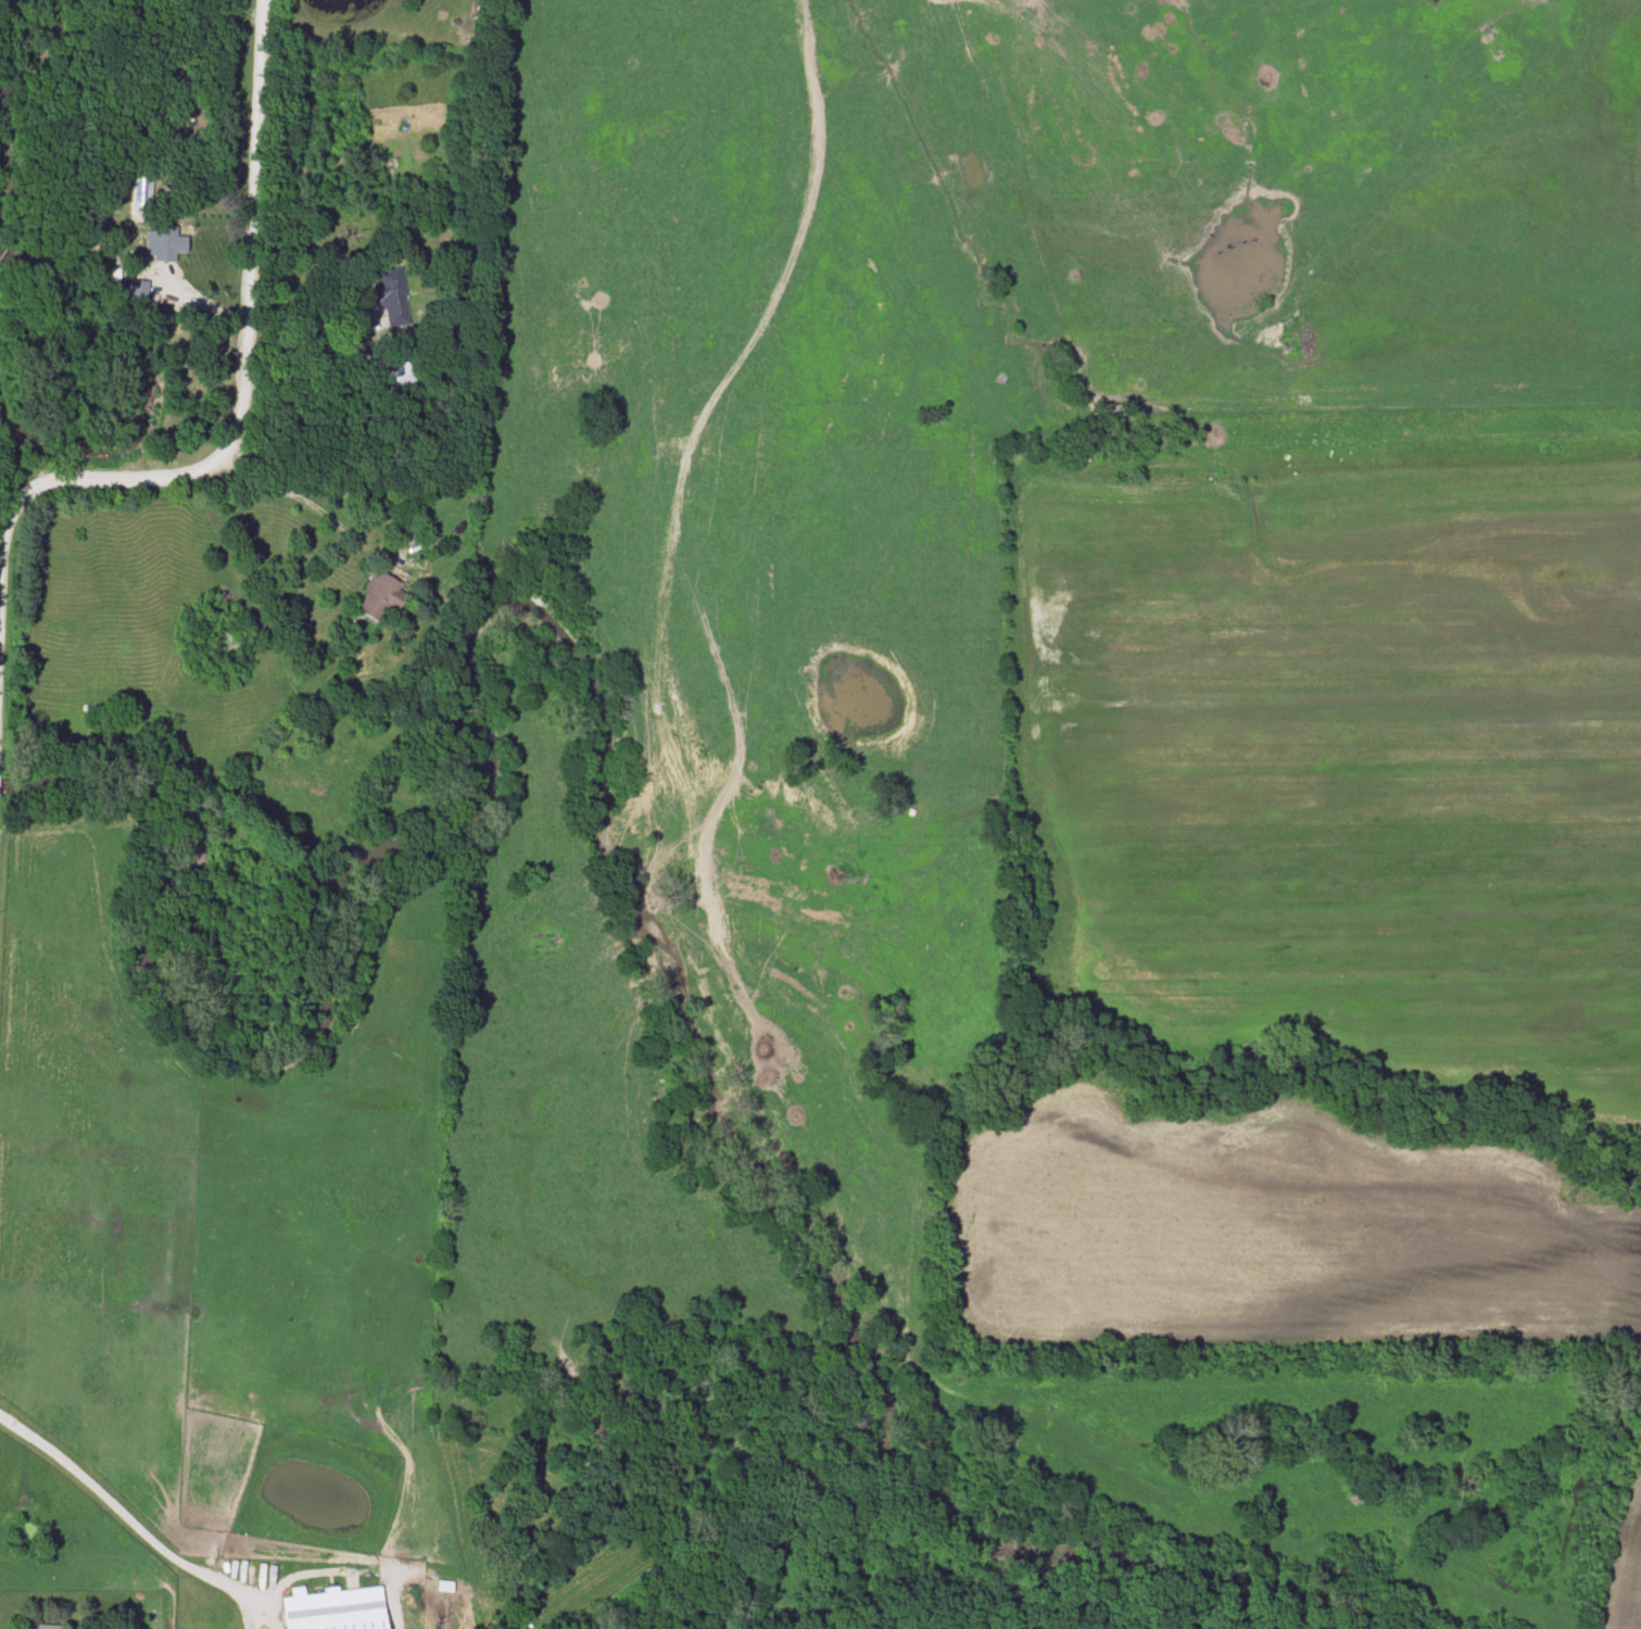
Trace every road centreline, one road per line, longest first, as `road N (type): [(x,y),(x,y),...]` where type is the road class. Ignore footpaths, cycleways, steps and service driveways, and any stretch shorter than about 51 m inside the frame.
road 1 (residential): [(0,534),(11,509),(34,489),(186,477),(218,460),(236,438),(261,0)]

